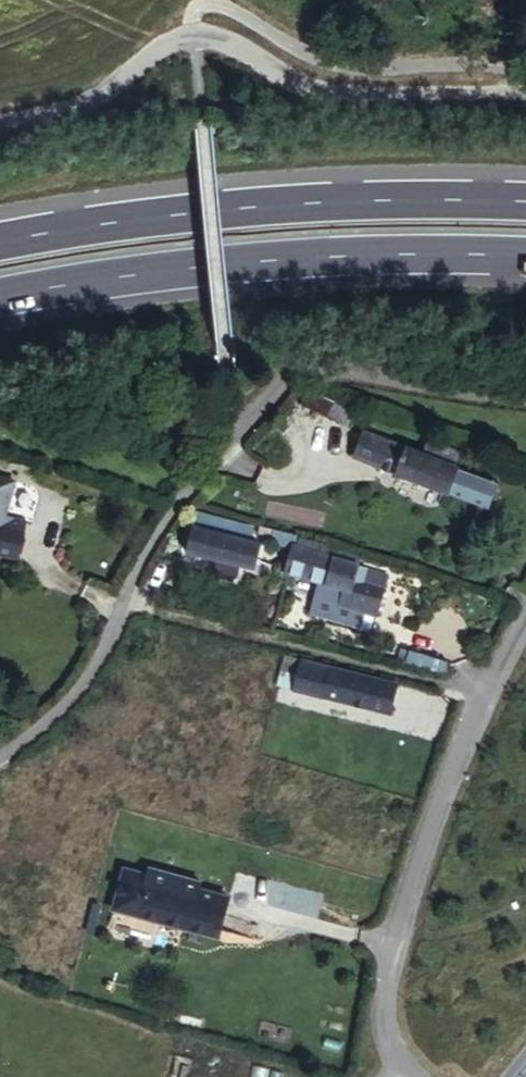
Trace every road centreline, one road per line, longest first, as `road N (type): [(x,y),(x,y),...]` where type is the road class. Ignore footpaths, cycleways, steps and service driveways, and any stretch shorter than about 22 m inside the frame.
road 1 (unclassified): [(525,91),(318,86),(222,36),(185,32),(157,45),(95,100),(0,124)]
road 2 (trunk): [(0,296),(173,267),(454,249),(525,253)]
road 3 (trunk): [(525,201),(311,203),(169,214),(0,241)]
road 4 (residential): [(414,1076),(382,1022),(379,980),(415,854),(474,703),(525,608)]
road 5 (residential): [(0,759),(73,696),(186,482),(226,435)]
road 6 (track): [(474,703),(441,681),(120,602)]
road 7 (residential): [(525,392),(301,359),(280,371),(226,435)]

